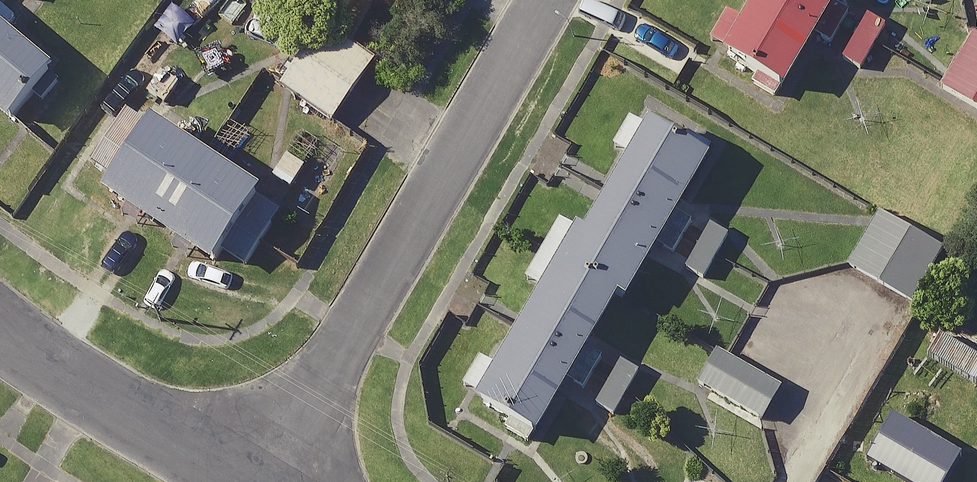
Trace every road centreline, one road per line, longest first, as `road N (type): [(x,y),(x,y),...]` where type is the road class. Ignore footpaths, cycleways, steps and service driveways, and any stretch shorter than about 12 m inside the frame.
road 1 (residential): [(548,0),(262,481)]
road 2 (residential): [(0,331),(44,366),(252,481)]

